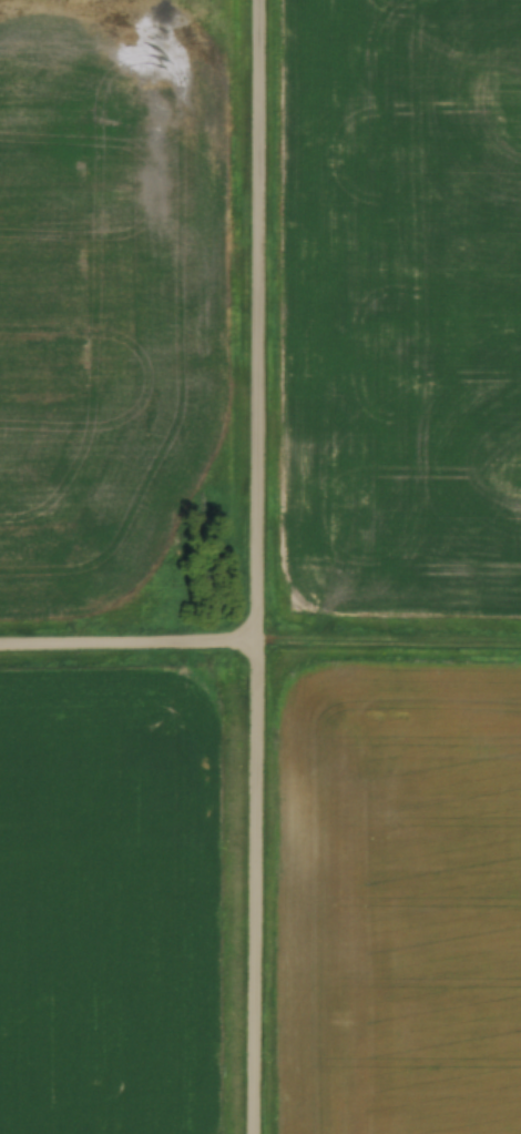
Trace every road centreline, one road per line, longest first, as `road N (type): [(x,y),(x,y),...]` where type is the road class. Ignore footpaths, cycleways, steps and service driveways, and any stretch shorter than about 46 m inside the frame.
road 1 (residential): [(253,1133),(258,0)]
road 2 (residential): [(257,636),(520,639)]
road 3 (residential): [(257,636),(0,639)]

